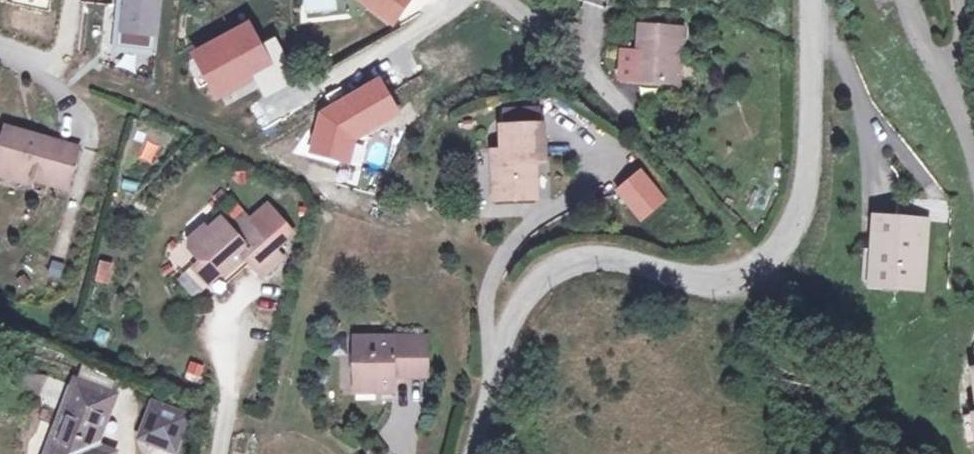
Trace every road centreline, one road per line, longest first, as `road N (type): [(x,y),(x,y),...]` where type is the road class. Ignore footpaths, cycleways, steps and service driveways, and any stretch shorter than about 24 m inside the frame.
road 1 (residential): [(471,453),(494,370),(548,271),(581,259),(716,284),(765,266),(798,220),(810,168),(813,0)]
road 2 (residential): [(504,0),(582,62),(631,115)]
road 3 (residential): [(912,0),(973,147)]

